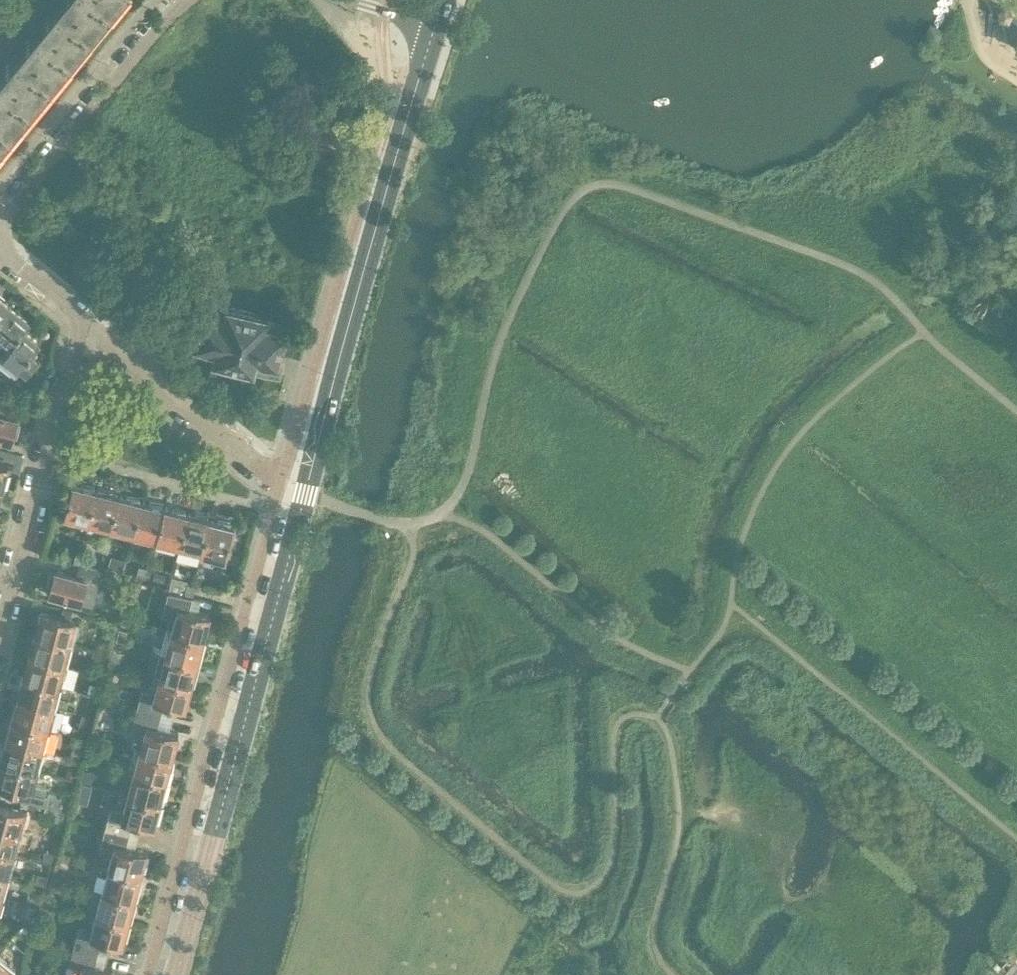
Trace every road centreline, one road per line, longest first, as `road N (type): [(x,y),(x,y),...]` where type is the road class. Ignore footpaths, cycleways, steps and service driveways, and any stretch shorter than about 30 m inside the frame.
road 1 (tertiary): [(176,974),(435,24)]
road 2 (residential): [(0,630),(82,317)]
road 3 (residential): [(0,221),(184,0)]
road 4 (residential): [(258,464),(82,317)]

